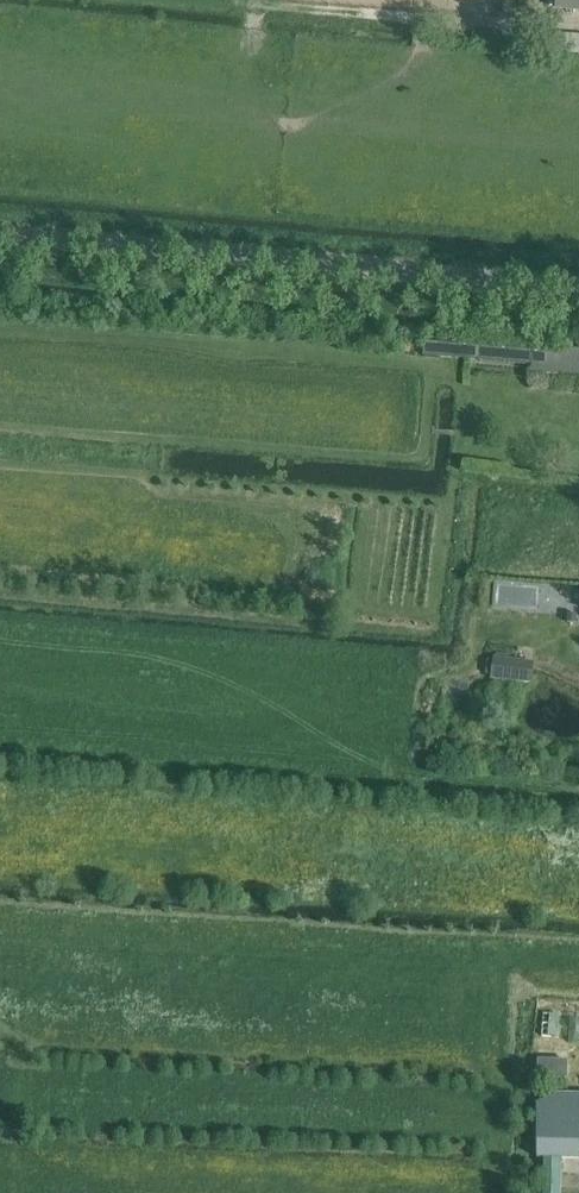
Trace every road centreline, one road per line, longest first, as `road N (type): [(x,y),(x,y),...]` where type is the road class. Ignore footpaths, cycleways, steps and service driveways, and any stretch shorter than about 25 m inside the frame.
road 1 (unclassified): [(578,288),(0,232)]

